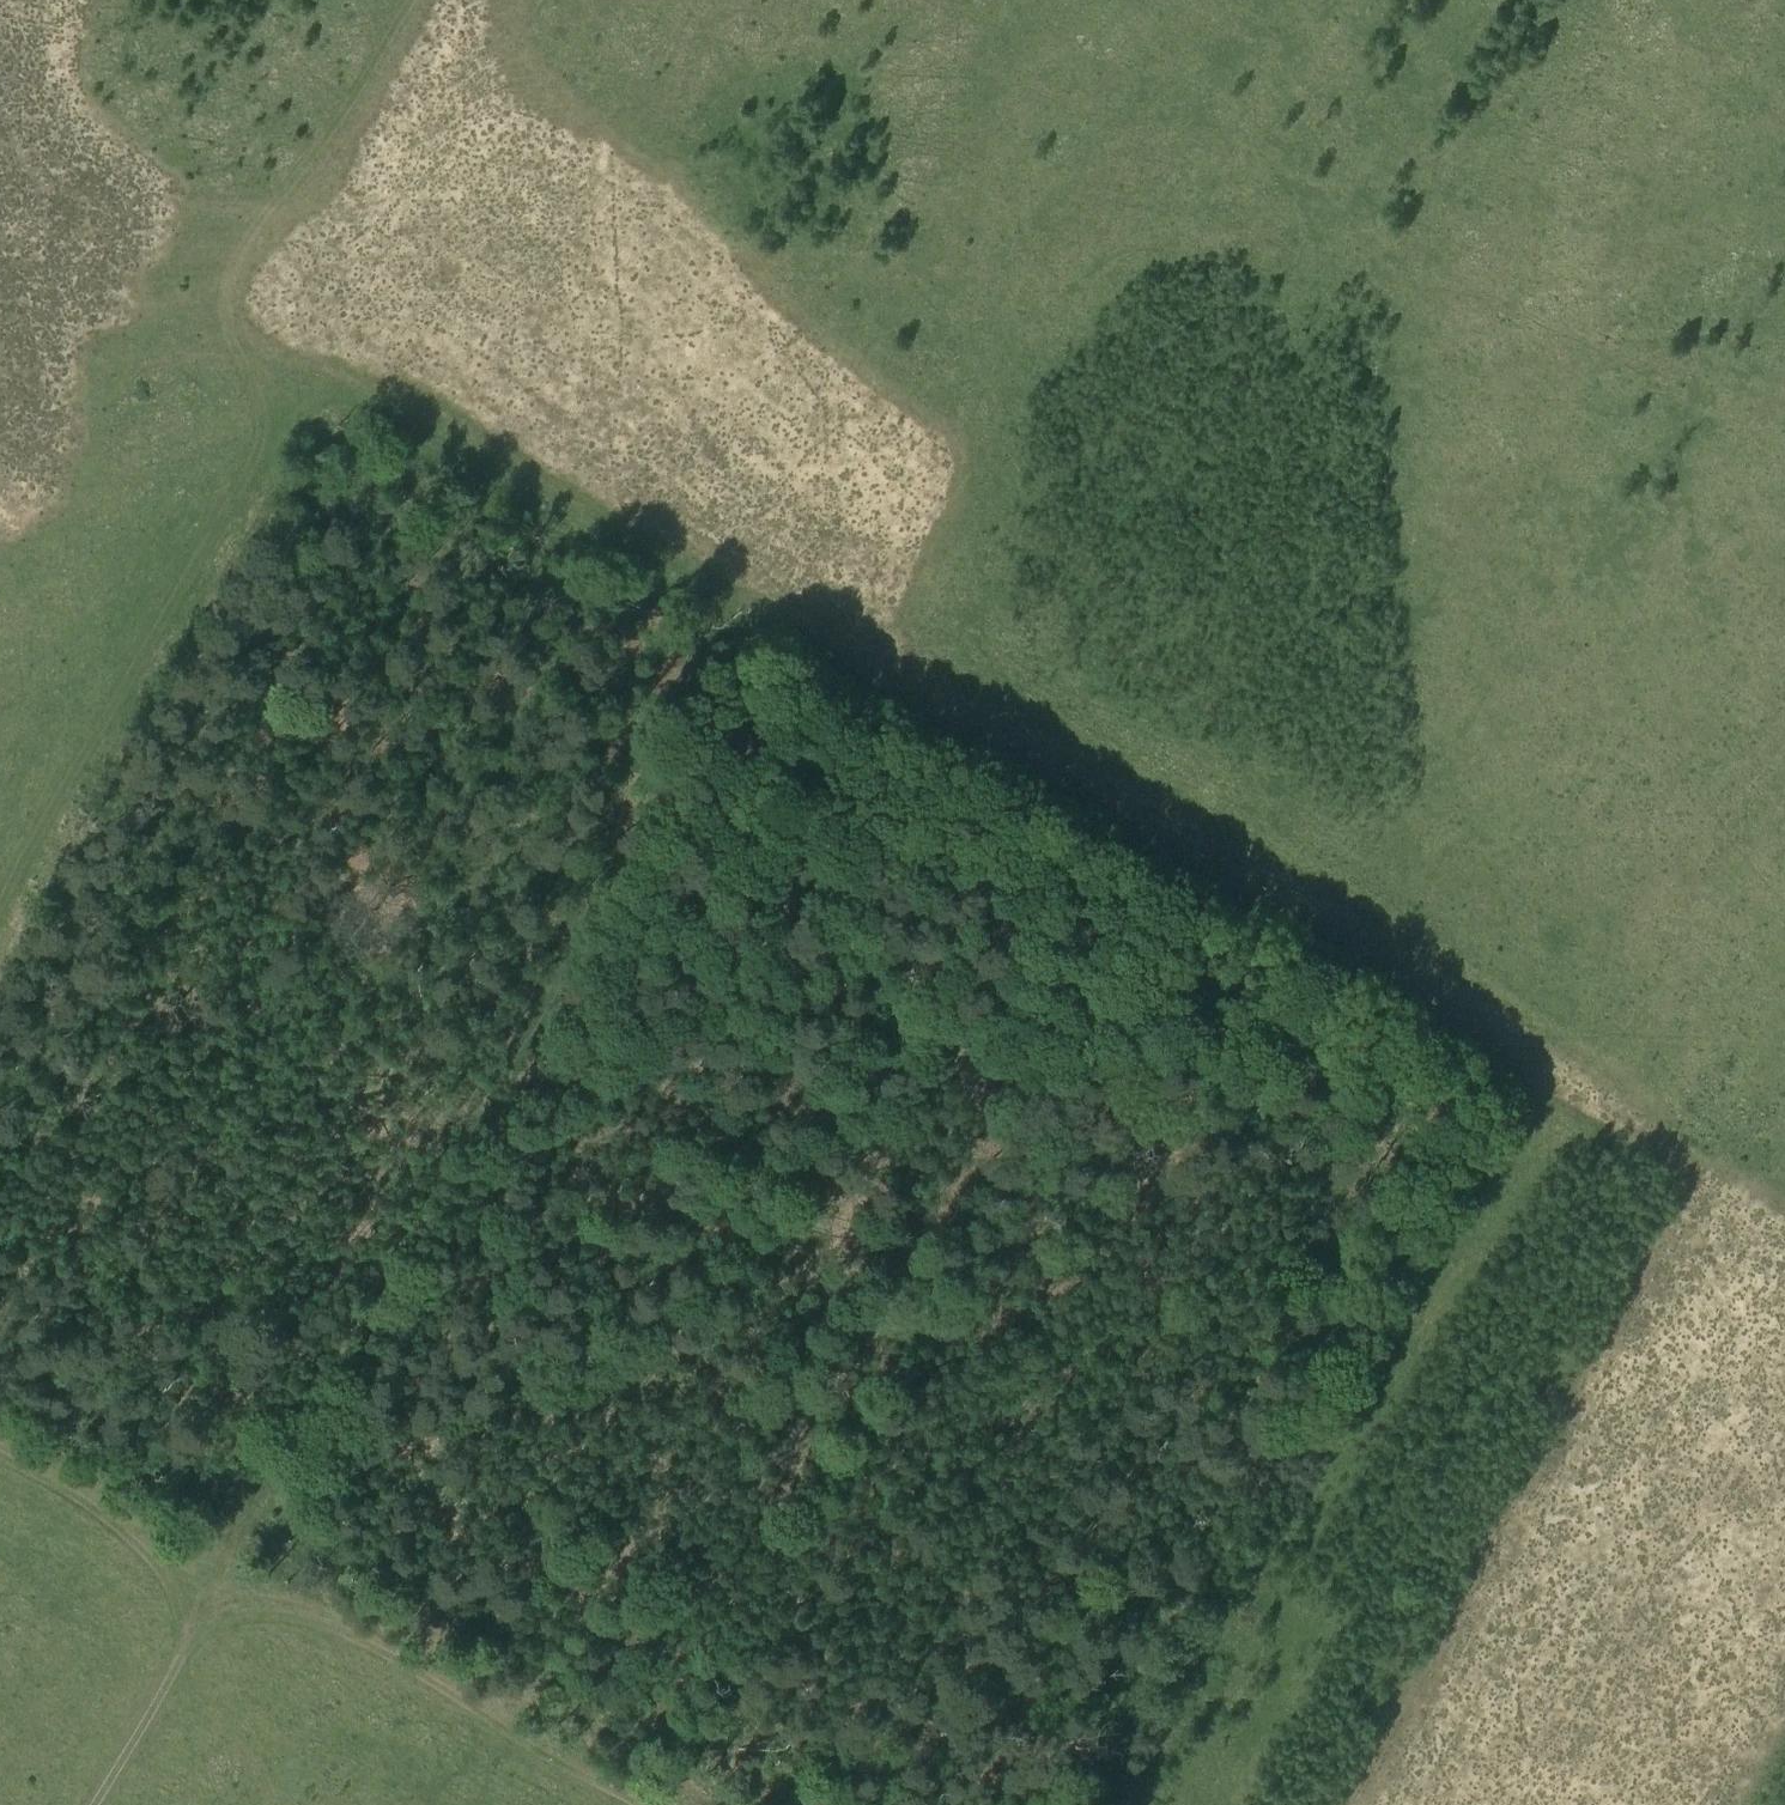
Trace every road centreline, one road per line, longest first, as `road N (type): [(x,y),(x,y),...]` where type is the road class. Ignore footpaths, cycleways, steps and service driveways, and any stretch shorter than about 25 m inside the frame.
road 1 (track): [(648,1804),(334,1625),(260,1605),(210,1618),(94,1804)]
road 2 (track): [(185,1649),(183,1606),(148,1557),(108,1517),(0,1452)]

